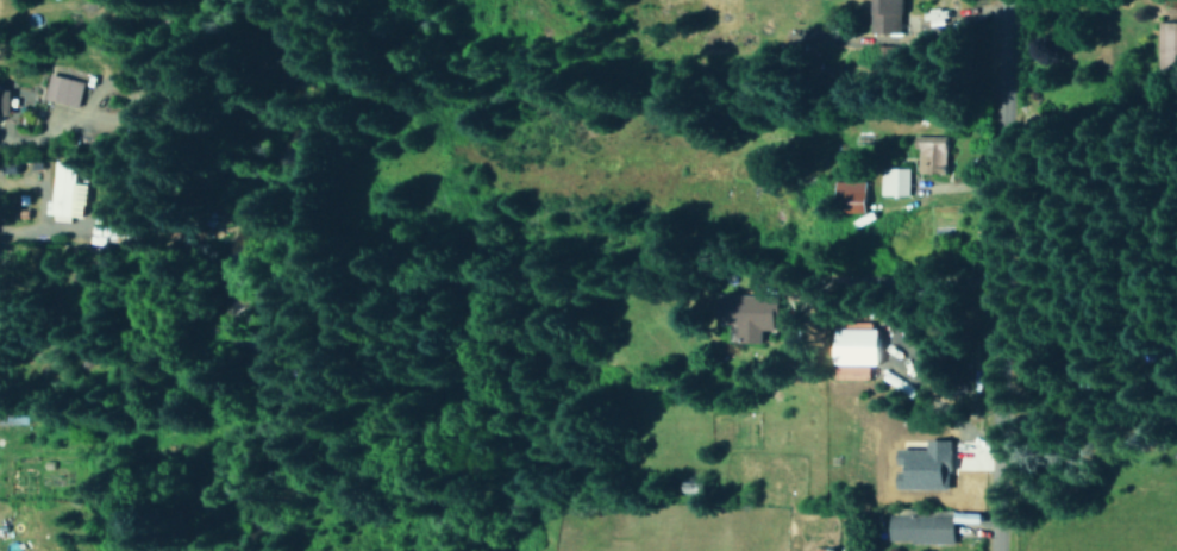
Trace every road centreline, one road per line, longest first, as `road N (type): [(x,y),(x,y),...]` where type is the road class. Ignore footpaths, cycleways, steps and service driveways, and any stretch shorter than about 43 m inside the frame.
road 1 (residential): [(998,550),(1006,0)]

